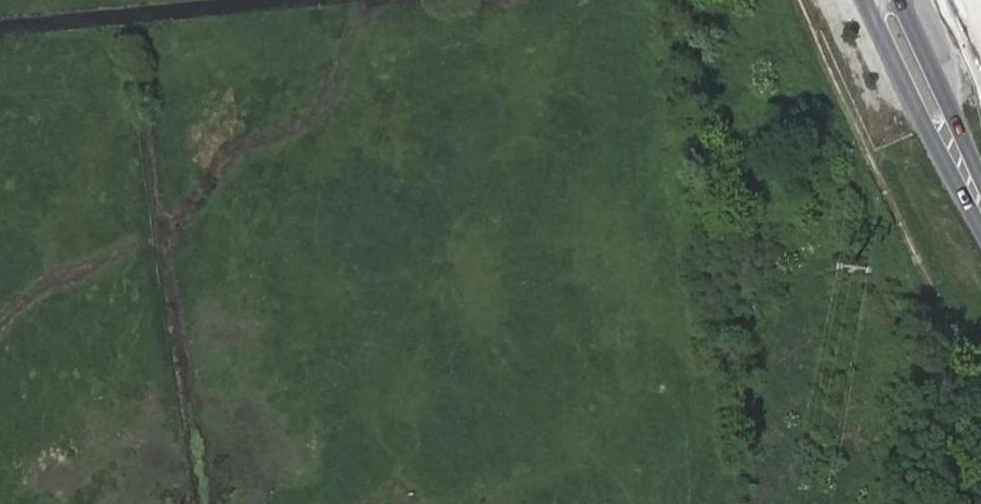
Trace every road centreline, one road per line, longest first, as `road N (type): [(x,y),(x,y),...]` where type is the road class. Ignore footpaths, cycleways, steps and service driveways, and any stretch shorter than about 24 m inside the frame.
road 1 (secondary): [(980,205),(883,0)]

